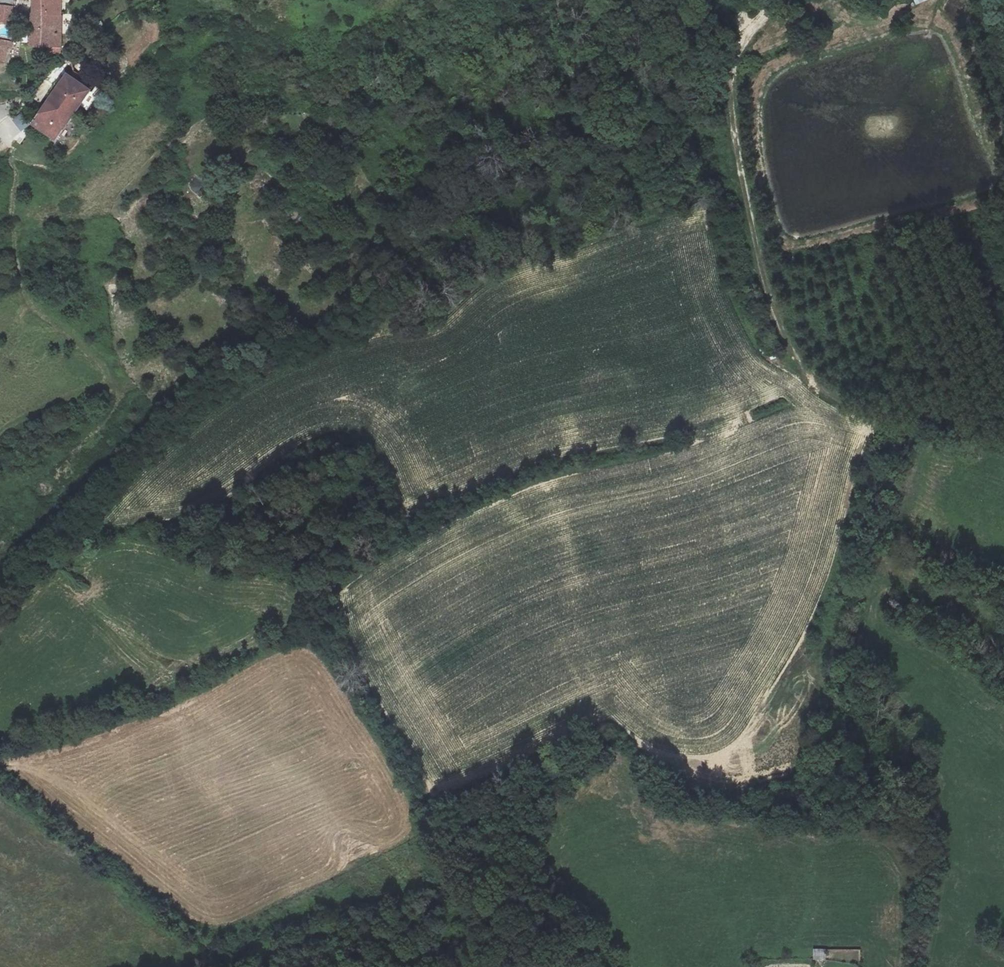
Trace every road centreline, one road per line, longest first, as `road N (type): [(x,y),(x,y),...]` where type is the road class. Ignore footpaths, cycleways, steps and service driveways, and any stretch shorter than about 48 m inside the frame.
road 1 (track): [(1003,448),(905,426),(815,381),(791,345),(750,234),(733,72),(780,0)]

